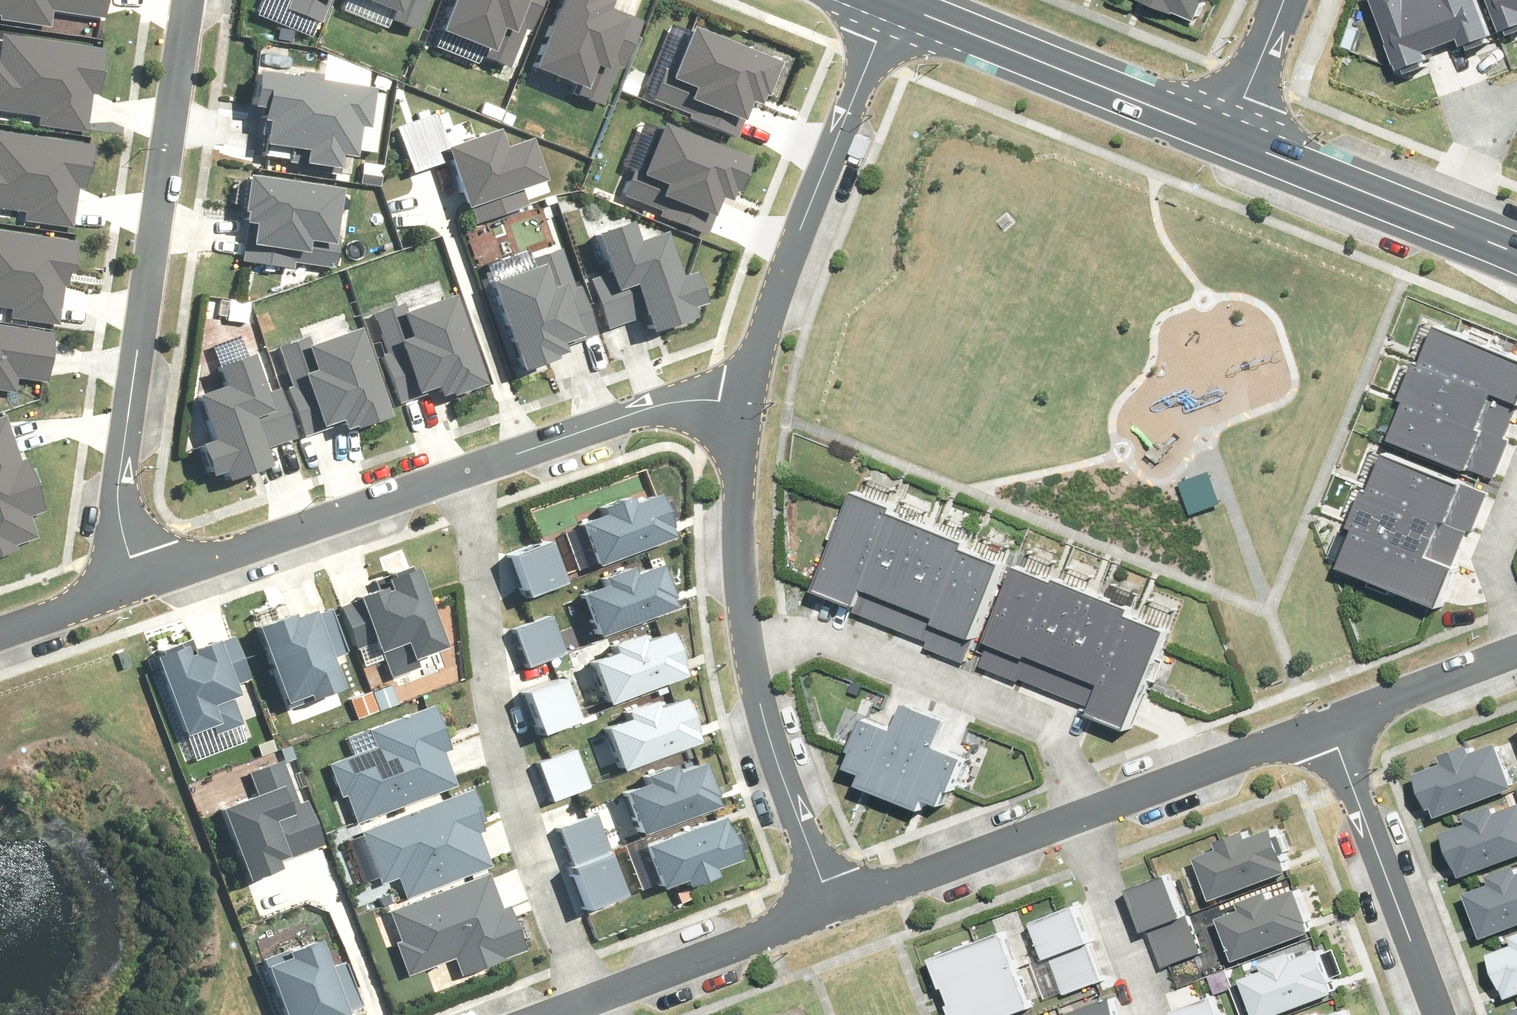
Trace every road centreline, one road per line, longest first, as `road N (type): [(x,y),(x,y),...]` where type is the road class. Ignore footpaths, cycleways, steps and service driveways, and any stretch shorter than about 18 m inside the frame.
road 1 (residential): [(132,580),(115,486),(184,0)]
road 2 (residential): [(588,998),(527,827),(489,689),(468,466)]
road 3 (residential): [(743,404),(806,206),(884,6)]
road 4 (residential): [(1088,811),(1048,728),(824,637),(749,647)]
road 5 (tertiary): [(884,6),(1227,139)]
road 6 (residential): [(132,580),(468,466)]
road 7 (residential): [(1339,718),(1446,1014)]
road 8 (tertiary): [(1227,139),(1516,254)]
road 9 (residential): [(468,466),(658,407),(743,404)]
road 10 (residential): [(837,905),(778,766),(749,647)]
road 11 (residential): [(1088,811),(1339,718)]
road 12 (residential): [(588,998),(837,905)]
road 13 (residential): [(837,905),(1072,818)]
road 14 (residential): [(749,647),(743,404)]
road 15 (residential): [(1148,1014),(1072,818)]
road 16 (residential): [(1339,718),(1516,652)]
road 17 (residential): [(1227,139),(1272,0)]
road 18 (residential): [(0,628),(132,580)]
road 19 (residential): [(1516,623),(1493,565),(1516,495)]

